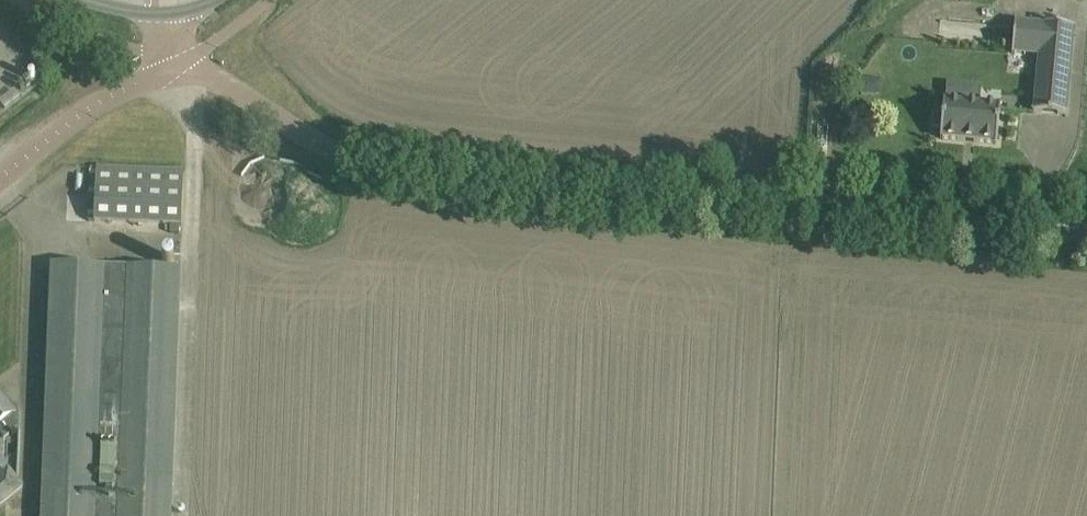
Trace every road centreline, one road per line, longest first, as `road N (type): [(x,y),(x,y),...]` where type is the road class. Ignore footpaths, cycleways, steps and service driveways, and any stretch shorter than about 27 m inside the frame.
road 1 (unclassified): [(1086,232),(347,157),(178,61)]
road 2 (unclassified): [(0,176),(103,100),(178,61)]
road 3 (track): [(818,206),(833,51)]

